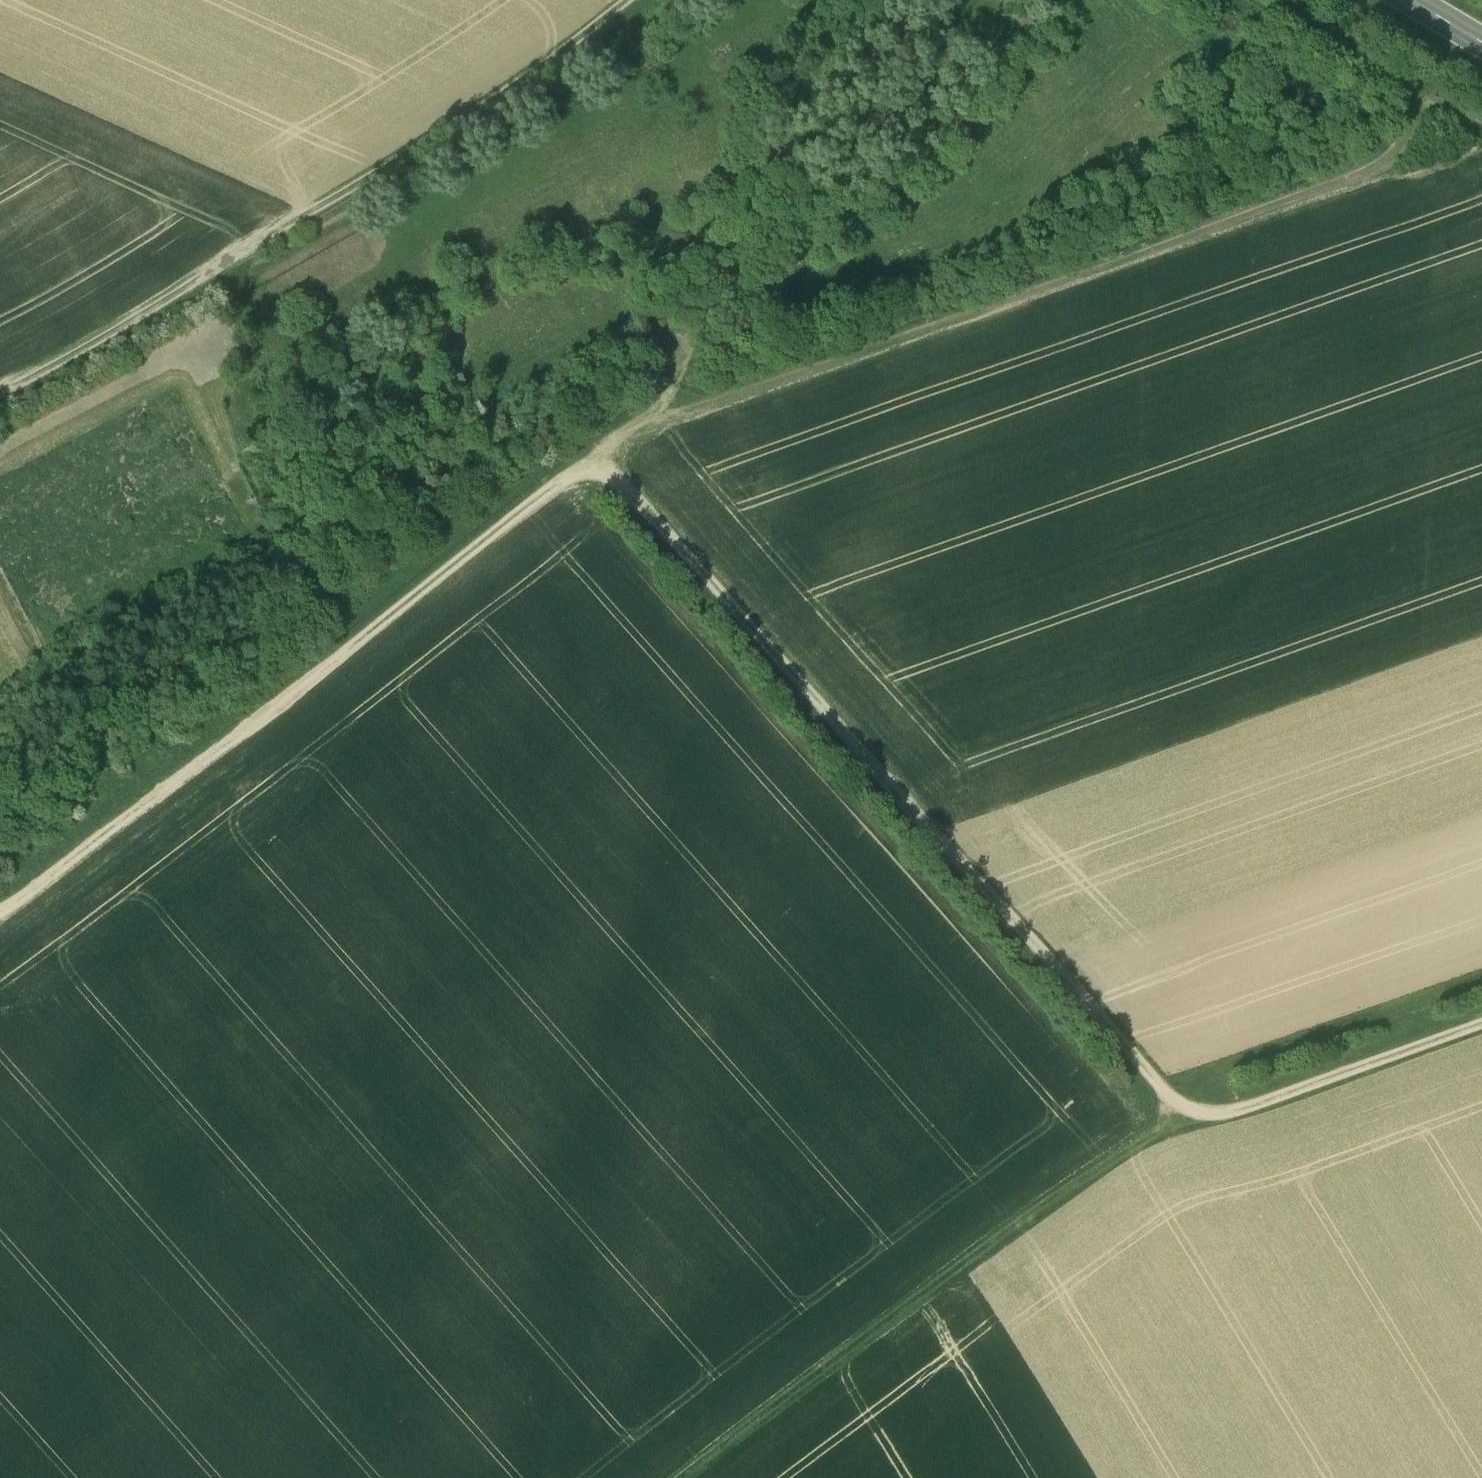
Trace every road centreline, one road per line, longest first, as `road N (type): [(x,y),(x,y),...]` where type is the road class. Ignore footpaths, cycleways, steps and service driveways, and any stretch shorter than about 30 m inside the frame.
road 1 (track): [(0,978),(28,968),(649,516),(673,508),(669,532),(1153,1073),(1174,1106),(1208,1116),(1241,1110),(1481,1027)]
road 2 (track): [(0,380),(338,187),(503,84),(615,0)]
road 3 (track): [(1174,1106),(686,1477)]
road 4 (track): [(1481,120),(1265,0)]
road 5 (track): [(673,508),(811,420)]

